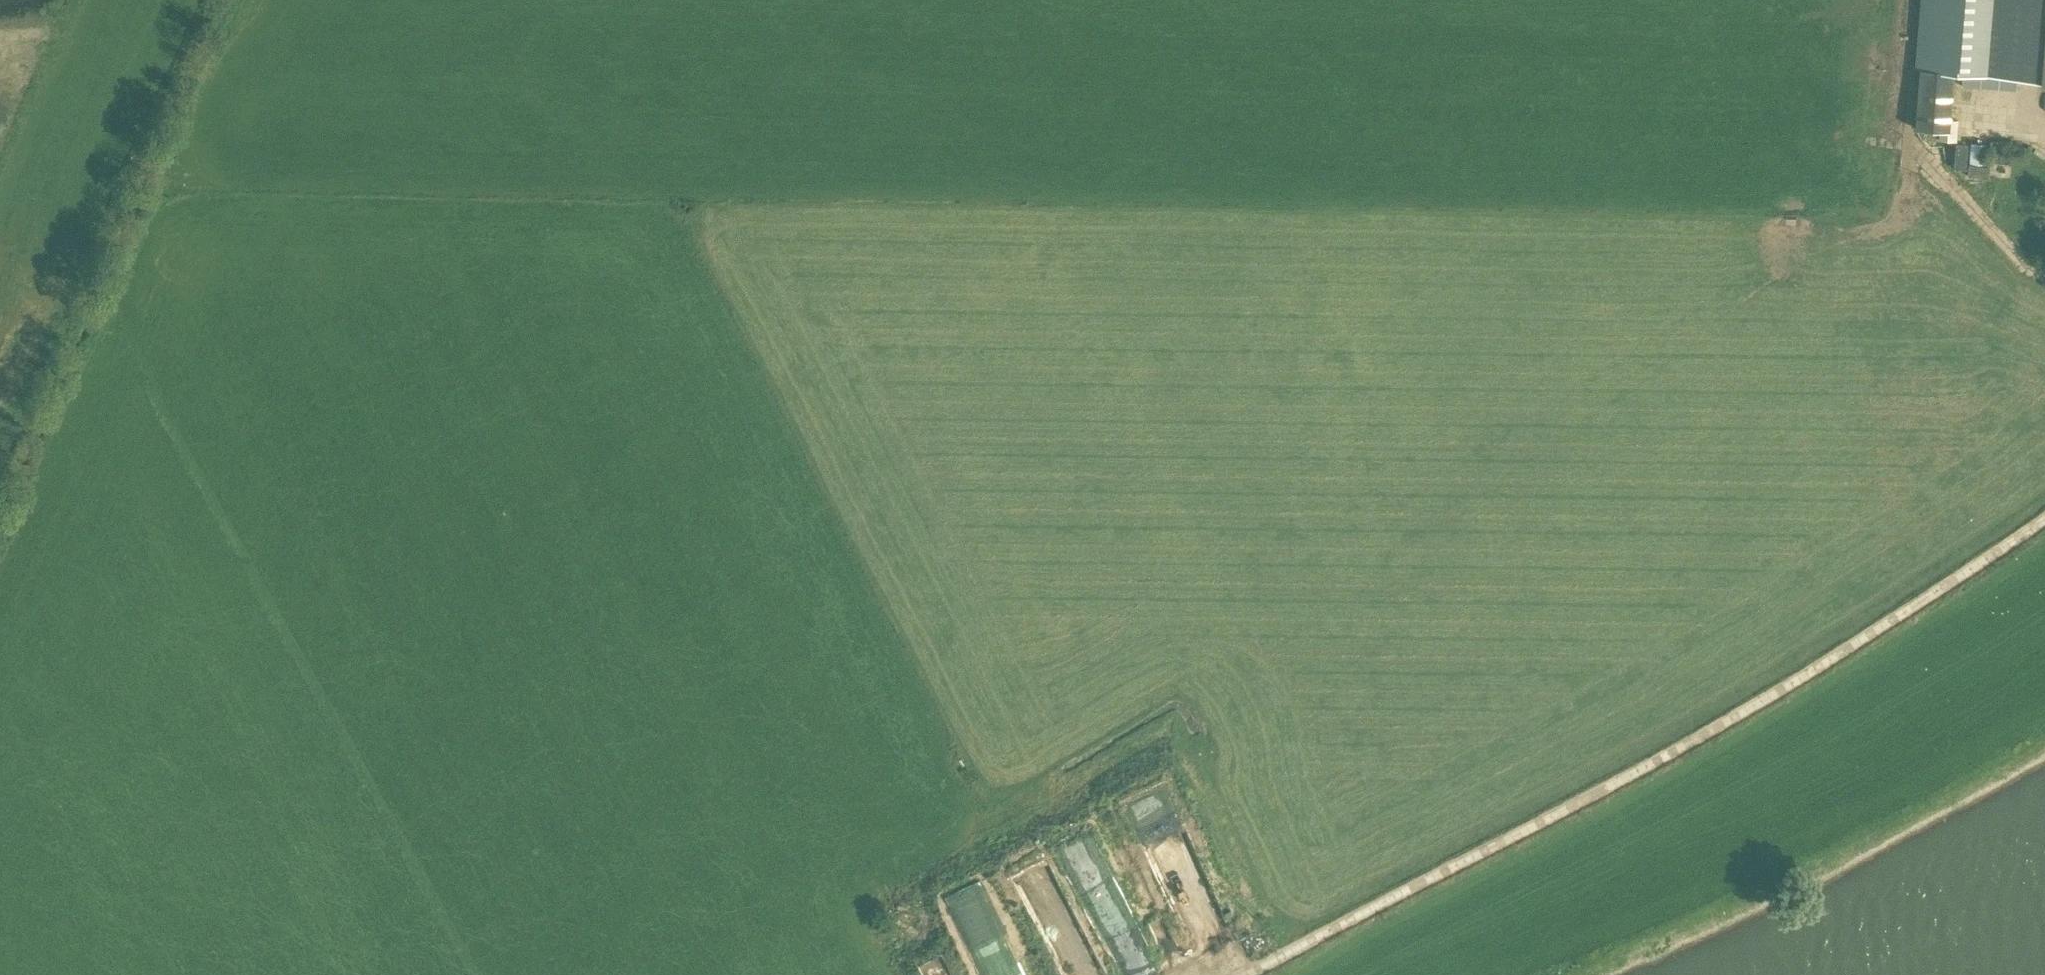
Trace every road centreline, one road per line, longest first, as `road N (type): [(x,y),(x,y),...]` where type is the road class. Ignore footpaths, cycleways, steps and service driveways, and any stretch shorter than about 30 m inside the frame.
road 1 (track): [(1242,974),(1588,798),(1897,617),(2044,516)]

